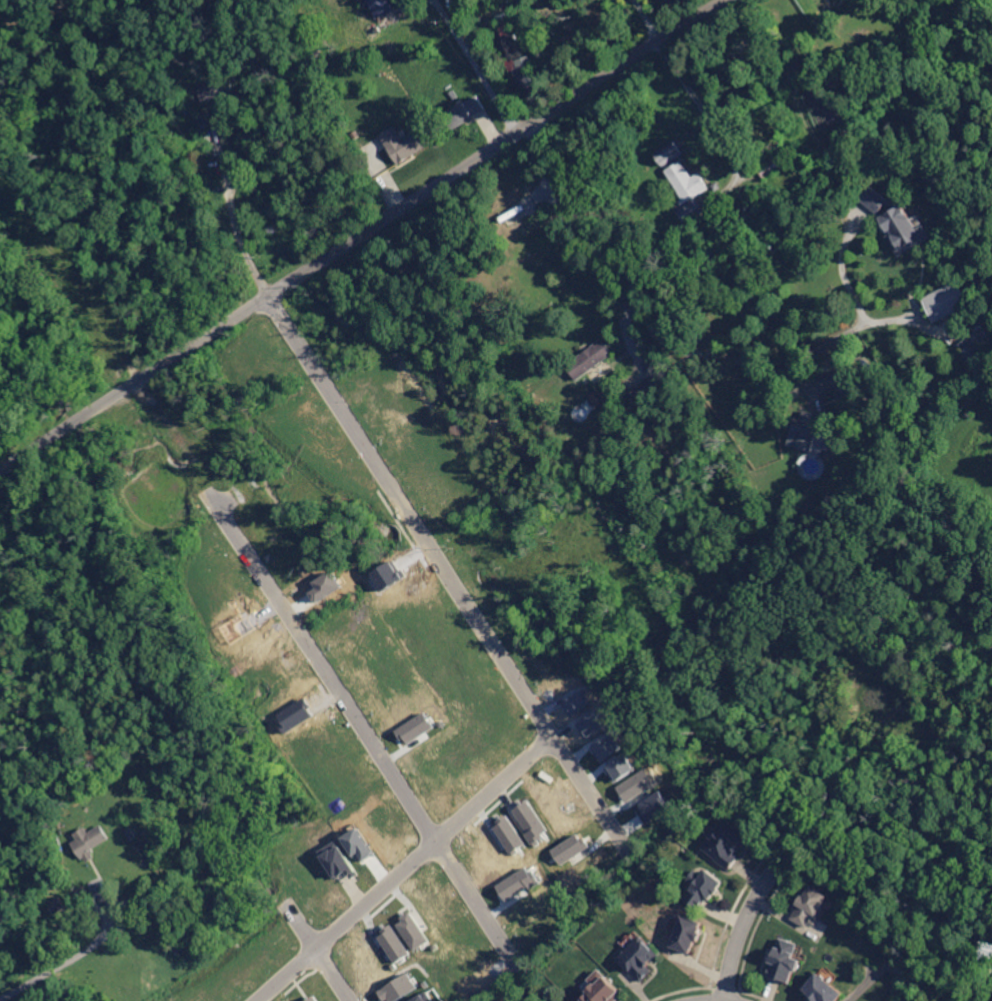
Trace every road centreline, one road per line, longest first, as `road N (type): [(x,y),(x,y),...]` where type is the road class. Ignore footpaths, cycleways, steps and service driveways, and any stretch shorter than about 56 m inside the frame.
road 1 (residential): [(640,870),(275,290)]
road 2 (residential): [(554,108),(0,471)]
road 3 (residential): [(526,982),(206,487)]
road 4 (residential): [(317,947),(7,466)]
road 5 (residential): [(398,209),(687,656)]
road 6 (residential): [(255,1000),(557,738)]
road 7 (residential): [(260,300),(103,50)]
road 8 (residential): [(0,994),(249,840)]
road 9 (residential): [(109,926),(0,752)]
road 10 (residential): [(554,108),(723,0)]
road 11 (residential): [(663,37),(757,183)]
road 12 (residential): [(726,999),(736,946),(785,858)]

